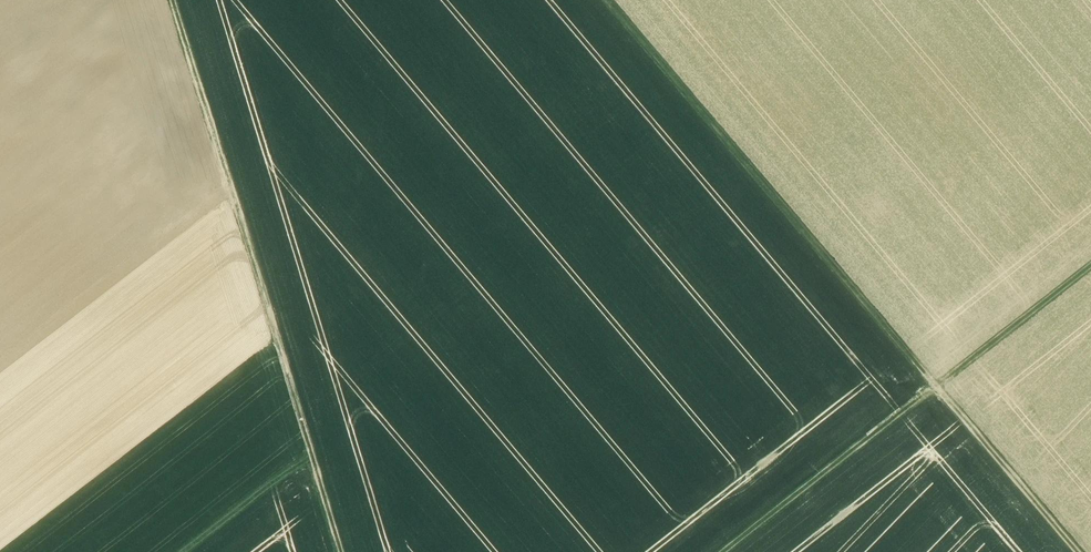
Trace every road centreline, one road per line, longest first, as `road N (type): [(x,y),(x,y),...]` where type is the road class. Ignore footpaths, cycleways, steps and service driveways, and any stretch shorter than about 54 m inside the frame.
road 1 (track): [(609,0),(1080,551)]
road 2 (track): [(173,0),(341,551)]
road 3 (track): [(725,551),(1090,267)]
road 4 (track): [(313,460),(191,551)]

